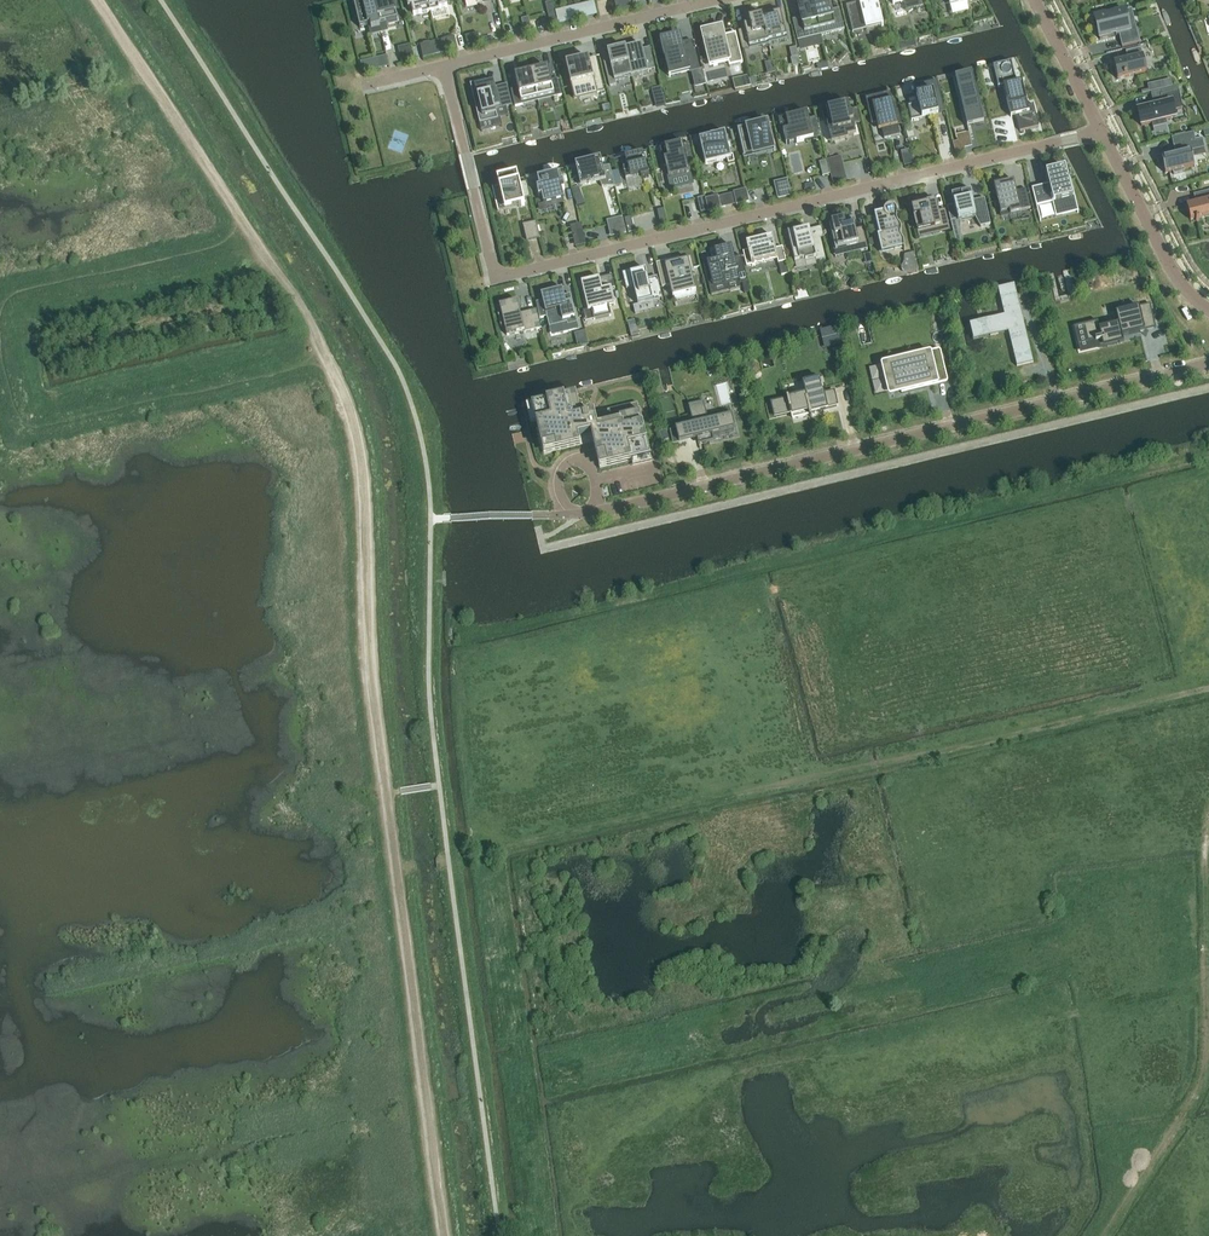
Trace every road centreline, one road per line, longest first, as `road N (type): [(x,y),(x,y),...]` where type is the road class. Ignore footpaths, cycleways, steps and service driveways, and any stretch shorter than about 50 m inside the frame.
road 1 (residential): [(1101,131),(496,279),(443,67)]
road 2 (residential): [(1208,363),(573,515)]
road 3 (track): [(1208,690),(701,805)]
road 4 (track): [(447,1235),(387,795)]
road 5 (track): [(1208,823),(1205,1077),(1101,1235)]
road 6 (track): [(387,795),(357,443),(326,362)]
road 7 (track): [(252,240),(99,0)]
road 8 (residential): [(443,67),(714,0)]
road 9 (residential): [(1101,131),(1177,277),(1208,309)]
road 10 (residential): [(1034,0),(1101,131)]
road 11 (track): [(326,362),(252,240)]

